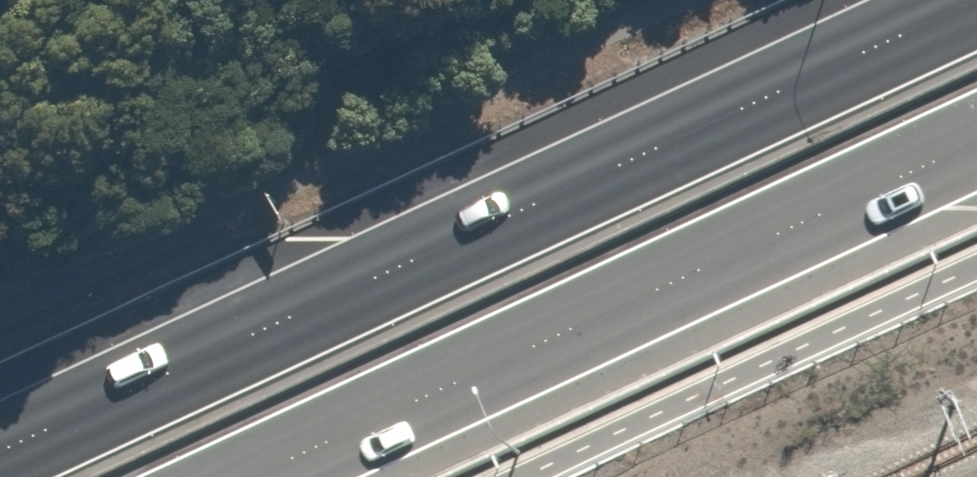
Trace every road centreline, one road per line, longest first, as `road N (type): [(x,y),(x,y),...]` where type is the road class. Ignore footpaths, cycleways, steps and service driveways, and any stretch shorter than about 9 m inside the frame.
road 1 (trunk): [(0,453),(968,0)]
road 2 (trunk): [(976,131),(241,476)]

